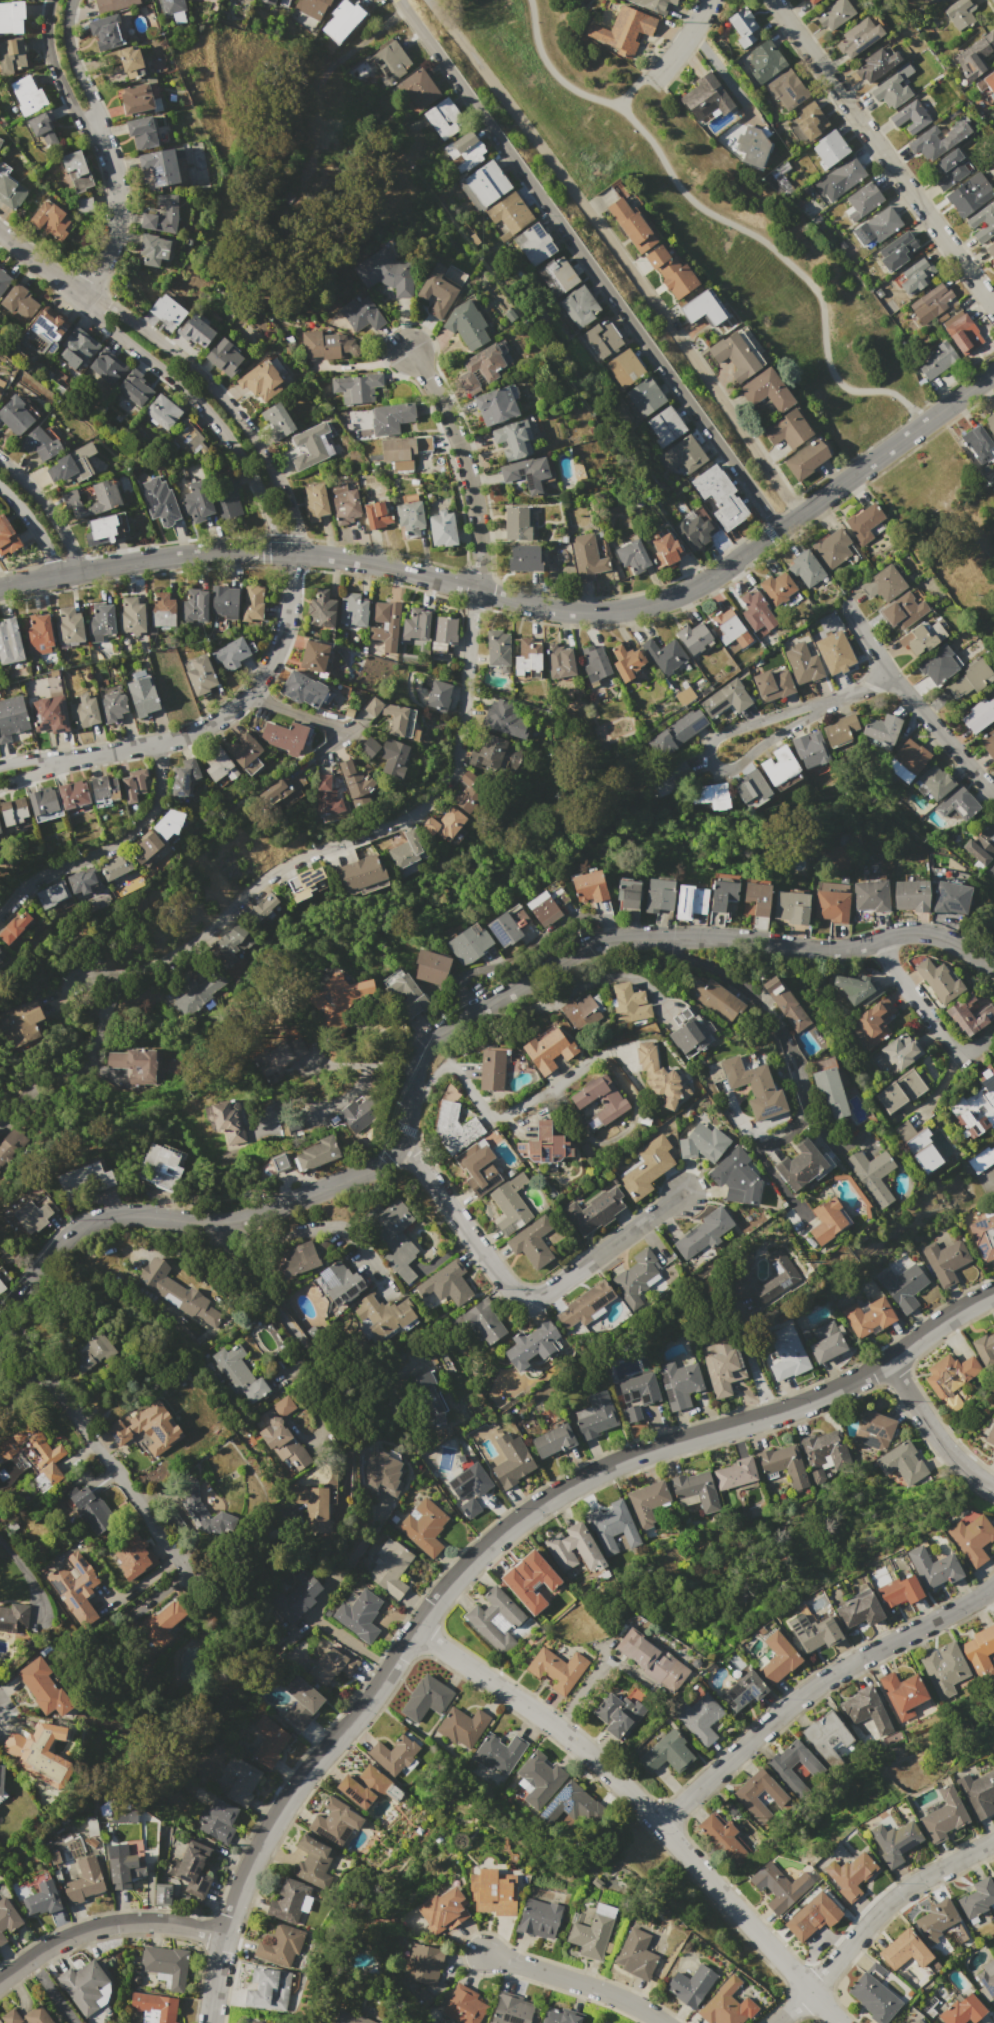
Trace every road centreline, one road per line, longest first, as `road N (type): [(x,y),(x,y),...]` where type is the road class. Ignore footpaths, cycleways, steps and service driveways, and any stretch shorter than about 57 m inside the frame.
road 1 (tertiary): [(993,969),(924,932),(826,950),(607,939),(430,1036),(412,1065),(401,1129),(364,1168),(238,1219),(131,1211),(87,1220),(27,1271),(0,1316)]
road 2 (residential): [(993,1288),(824,1398),(586,1477),(519,1518),(458,1570),(279,1809),(235,1901),(208,2022)]
road 3 (tertiary): [(993,372),(721,571),(639,606),(550,608),(379,564),(254,552),(182,556),(0,588)]
road 4 (residential): [(403,8),(779,529)]
road 5 (residential): [(798,515),(658,308),(429,0)]
road 6 (residential): [(478,591),(453,760),(418,810),(285,864),(180,954),(78,987)]
road 7 (residential): [(411,1630),(603,1768),(838,2022)]
road 8 (residential): [(892,677),(725,731),(707,748),(707,761),(726,772),(798,720),(892,677)]
road 9 (residential): [(993,1589),(834,1675),(657,1825)]
road 10 (residential): [(394,1142),(521,1295),(543,1294),(683,1193)]
road 11 (residential): [(993,308),(772,0)]
road 12 (residential): [(288,553),(296,534),(286,501),(233,409),(153,337),(106,305),(80,300)]
road 13 (residential): [(74,758),(181,737),(245,697),(280,641),(288,553)]
road 14 (residential): [(80,300),(216,423),(288,553)]
road 15 (residential): [(658,936),(730,976),(778,1028),(797,1077),(798,1111),(783,1135),(753,1144)]
road 16 (residential): [(0,1418),(24,1386),(48,1382),(182,1567)]
road 17 (residential): [(993,1842),(883,1907),(776,2022)]
road 18 (residential): [(159,743),(158,790),(143,823),(31,884),(0,916)]
road 19 (residential): [(408,351),(445,410),(471,486),(478,591)]
road 20 (residential): [(993,799),(892,677),(841,600)]
road 21 (residential): [(408,1093),(446,1066),(483,1111),(497,1116),(549,1092),(605,1051)]
road 22 (residential): [(224,1937),(154,1923),(101,1926),(52,1945),(0,1980)]
road 23 (residential): [(389,1296),(340,1225),(290,1234),(245,1229),(238,1219)]
road 24 (residential): [(483,1954),(587,1986),(661,2022)]
road 25 (residential): [(993,1033),(956,1056),(894,973),(880,937)]
road 26 (residential): [(470,1009),(459,991),(461,975),(506,963),(565,930),(585,947)]
road 27 (residential): [(886,1360),(941,1446),(993,1491)]
road 28 (residential): [(101,142),(117,205),(107,251),(80,300)]
road 29 (residential): [(51,0),(48,53),(75,111),(101,142)]
road 30 (residential): [(0,785),(74,758),(0,764)]
road 31 (residential): [(101,142),(69,48),(72,0)]
road 32 (residential): [(78,573),(50,514),(0,460)]

